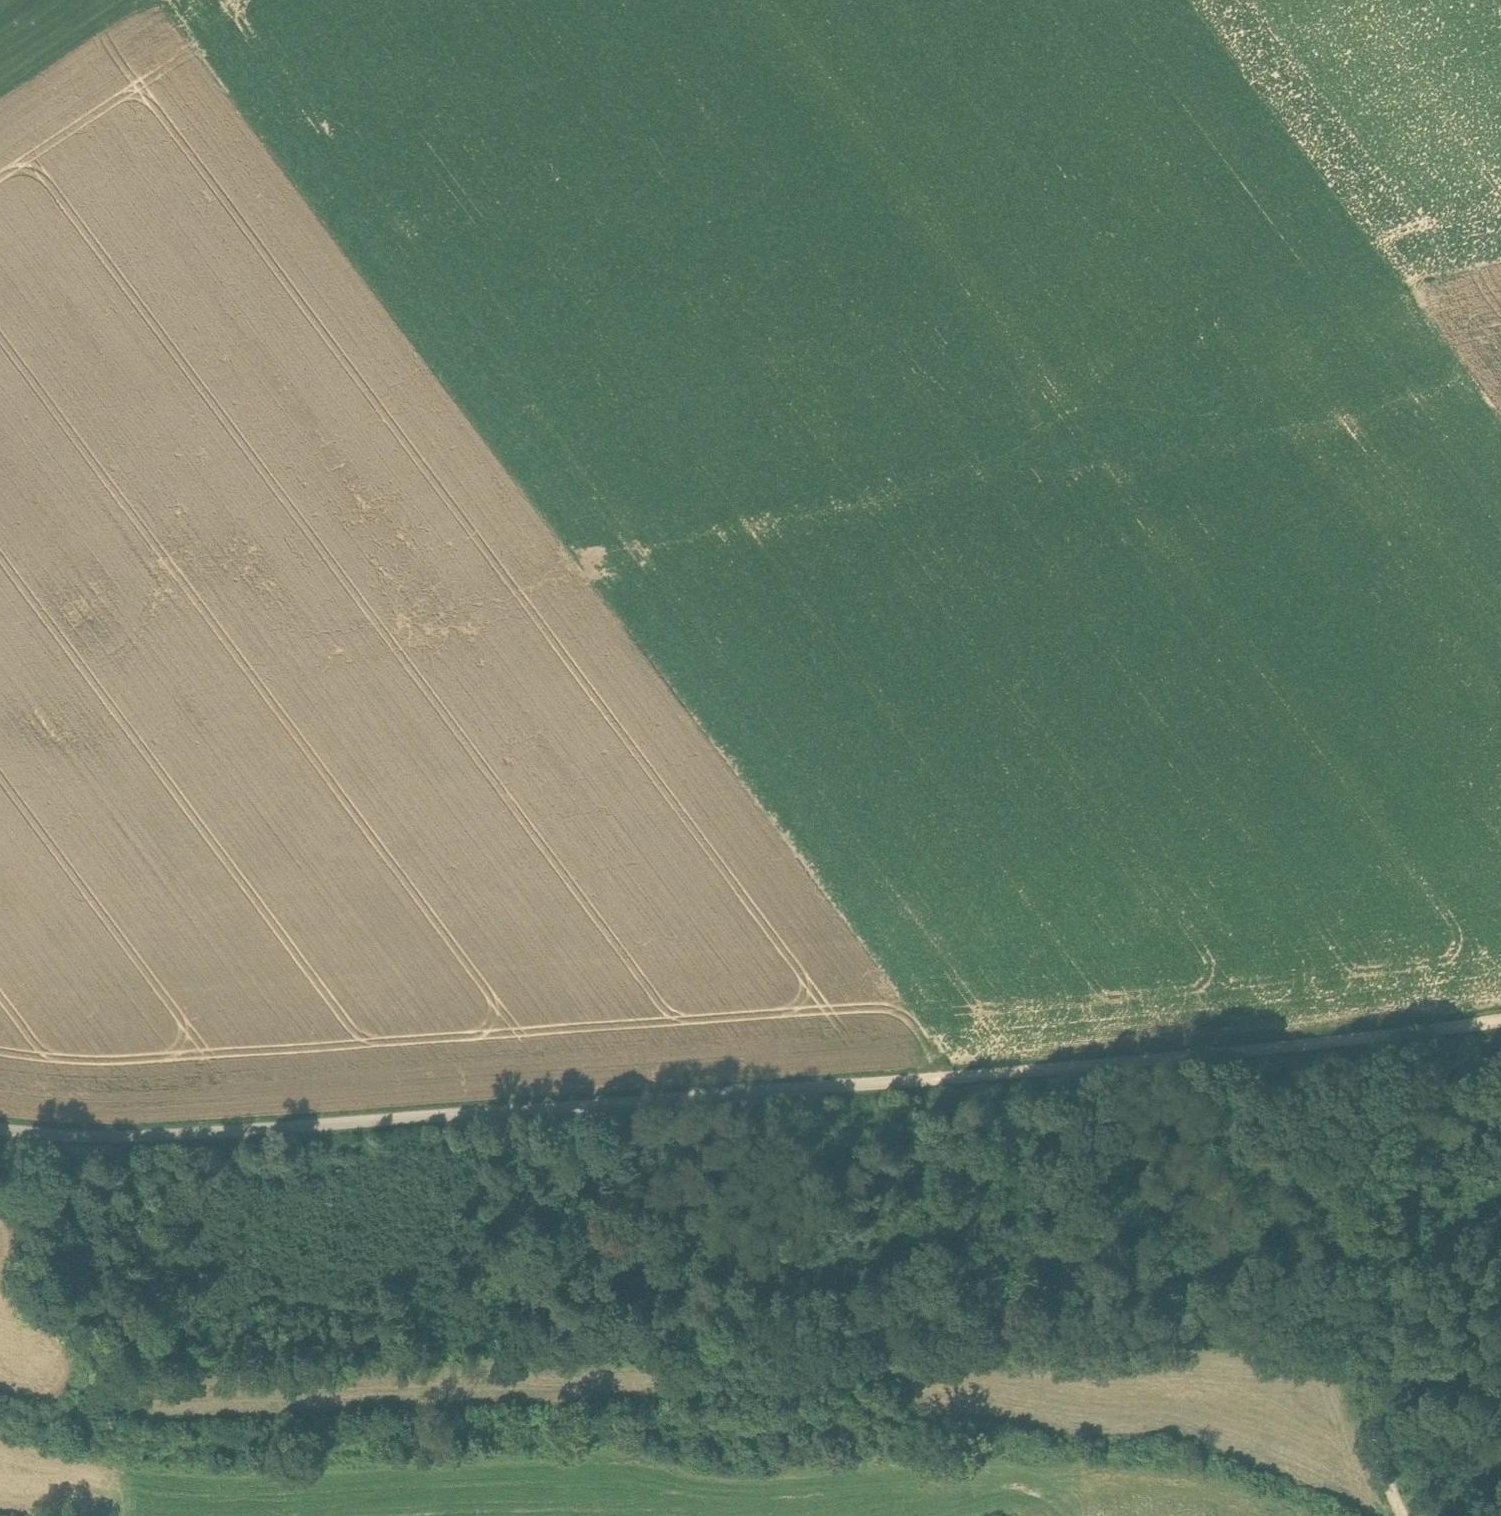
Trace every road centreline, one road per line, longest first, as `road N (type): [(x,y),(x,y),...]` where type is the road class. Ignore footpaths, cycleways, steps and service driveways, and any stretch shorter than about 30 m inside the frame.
road 1 (unclassified): [(0,1129),(92,1137),(263,1129),(1152,1061),(1500,1021)]
road 2 (track): [(1403,1515),(1377,1442),(1365,1246),(1380,1197),(1409,1150),(1500,1067)]

